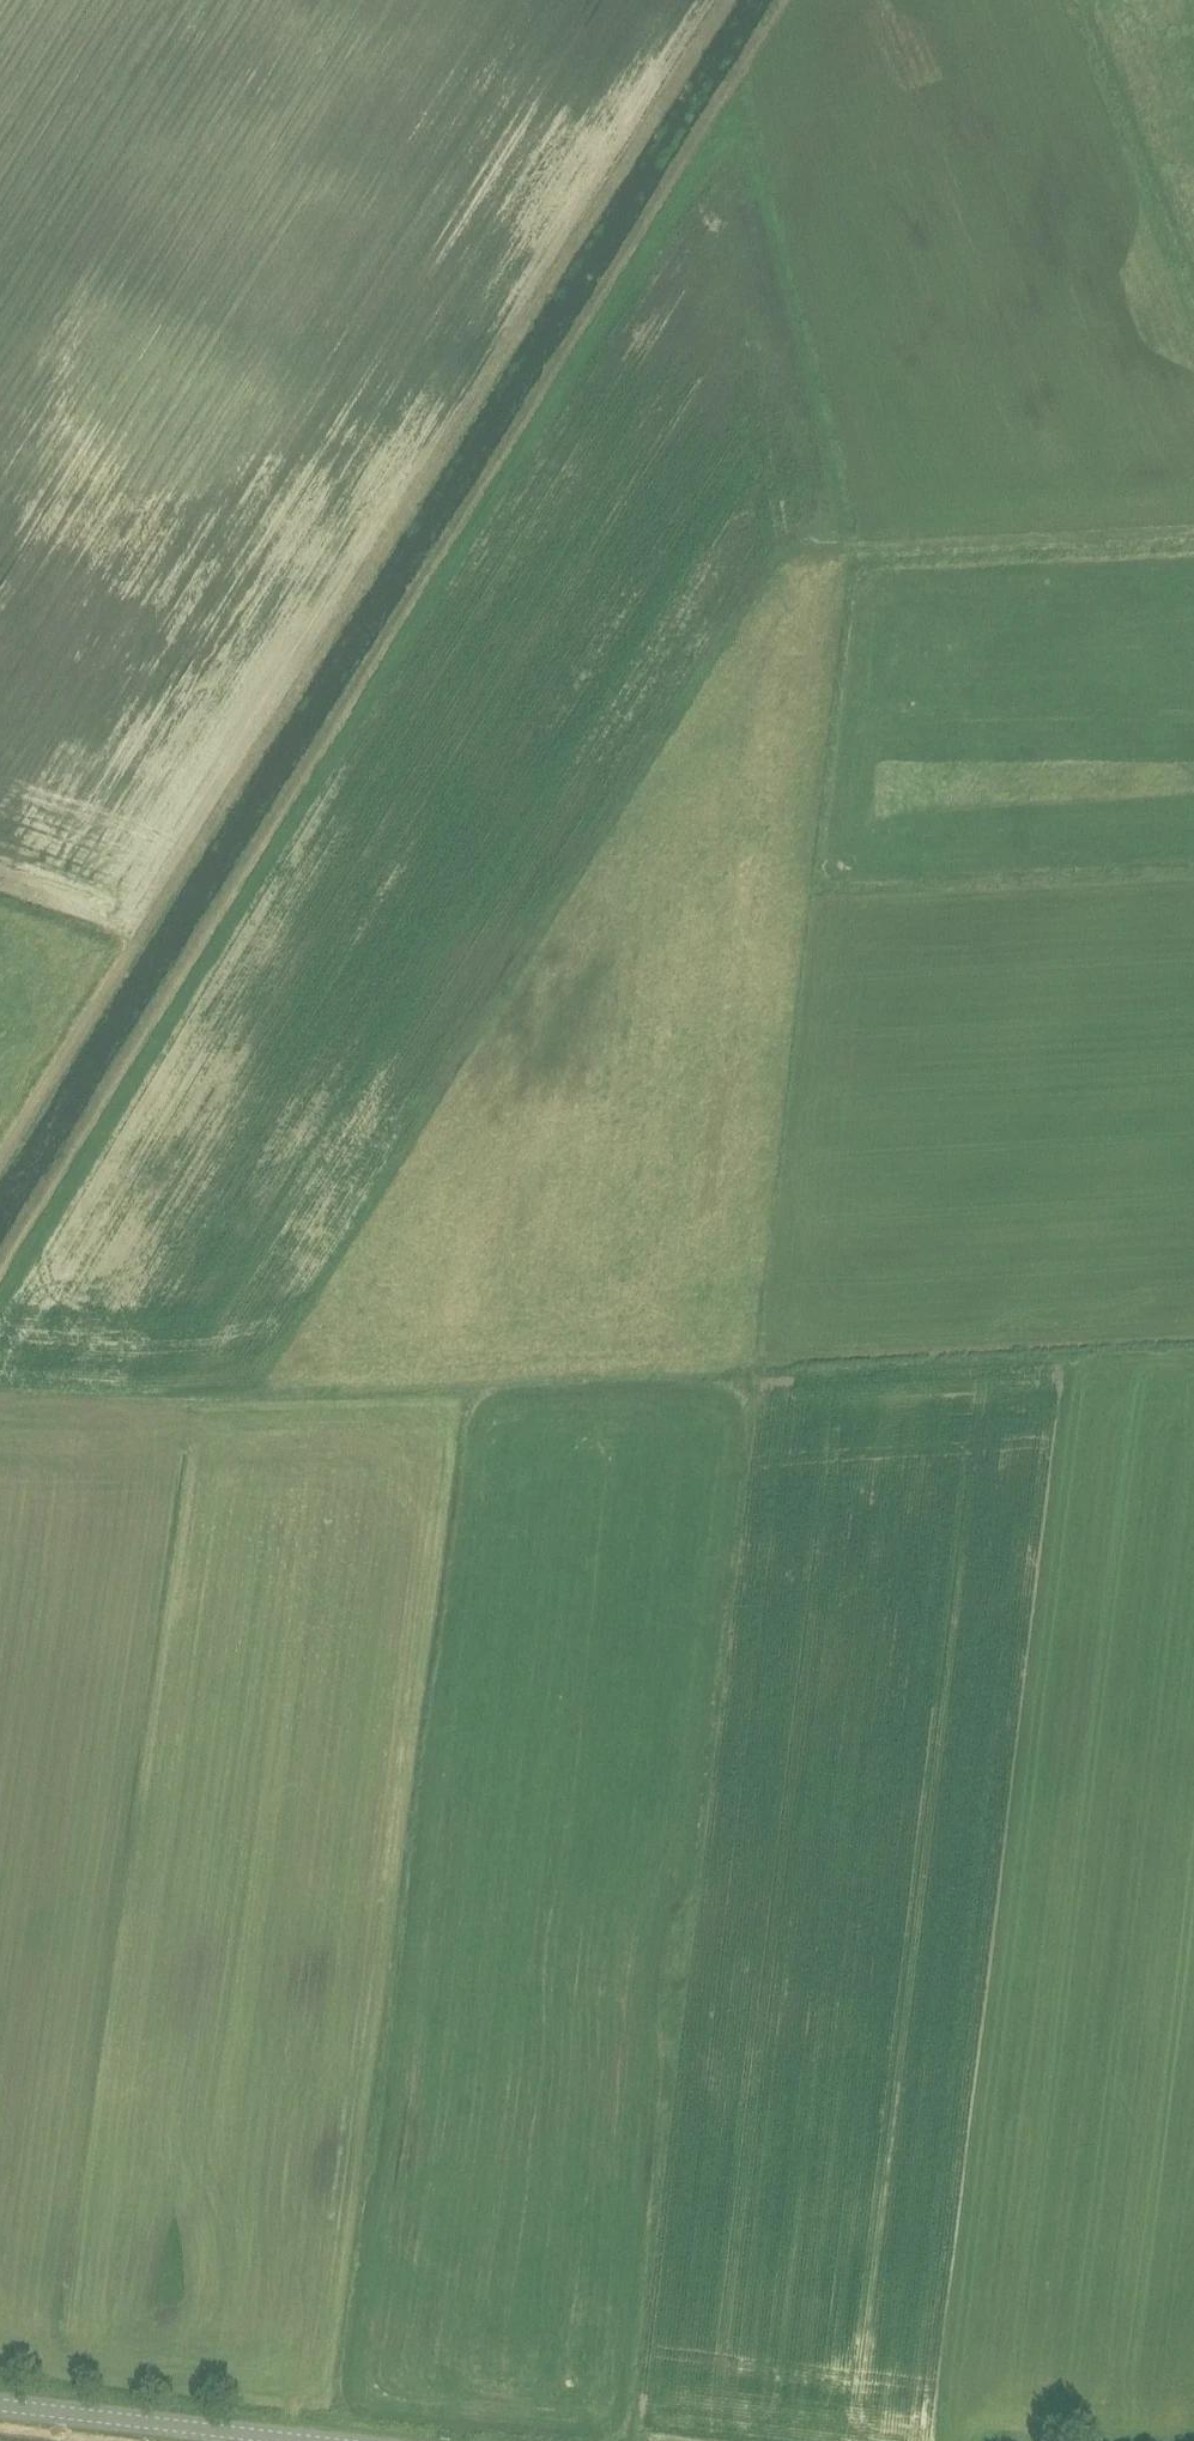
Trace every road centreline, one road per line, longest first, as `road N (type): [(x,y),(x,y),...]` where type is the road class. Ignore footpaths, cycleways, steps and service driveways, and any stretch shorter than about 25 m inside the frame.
road 1 (tertiary): [(294,2440),(0,2404)]

